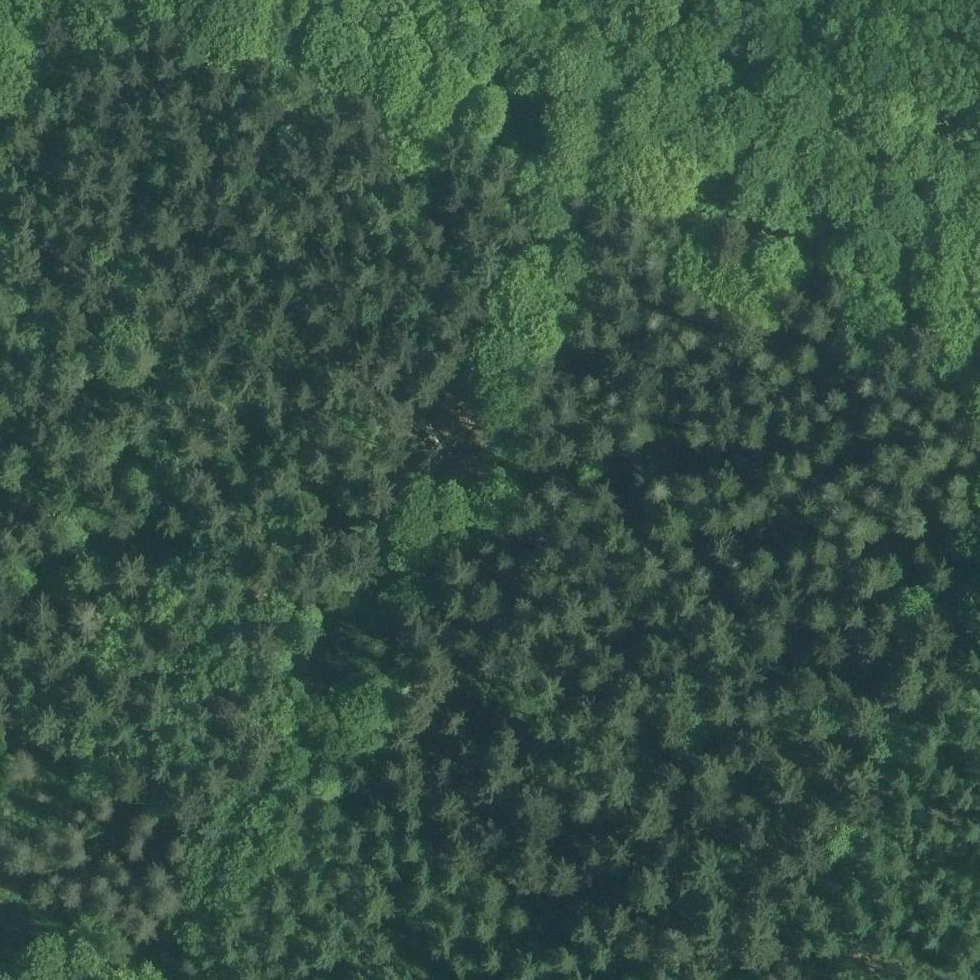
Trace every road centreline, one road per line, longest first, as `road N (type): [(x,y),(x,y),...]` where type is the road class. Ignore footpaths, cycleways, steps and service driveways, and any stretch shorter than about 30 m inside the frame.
road 1 (track): [(152,0),(979,324)]
road 2 (track): [(0,894),(152,979)]
road 3 (track): [(0,130),(21,29),(16,0)]

